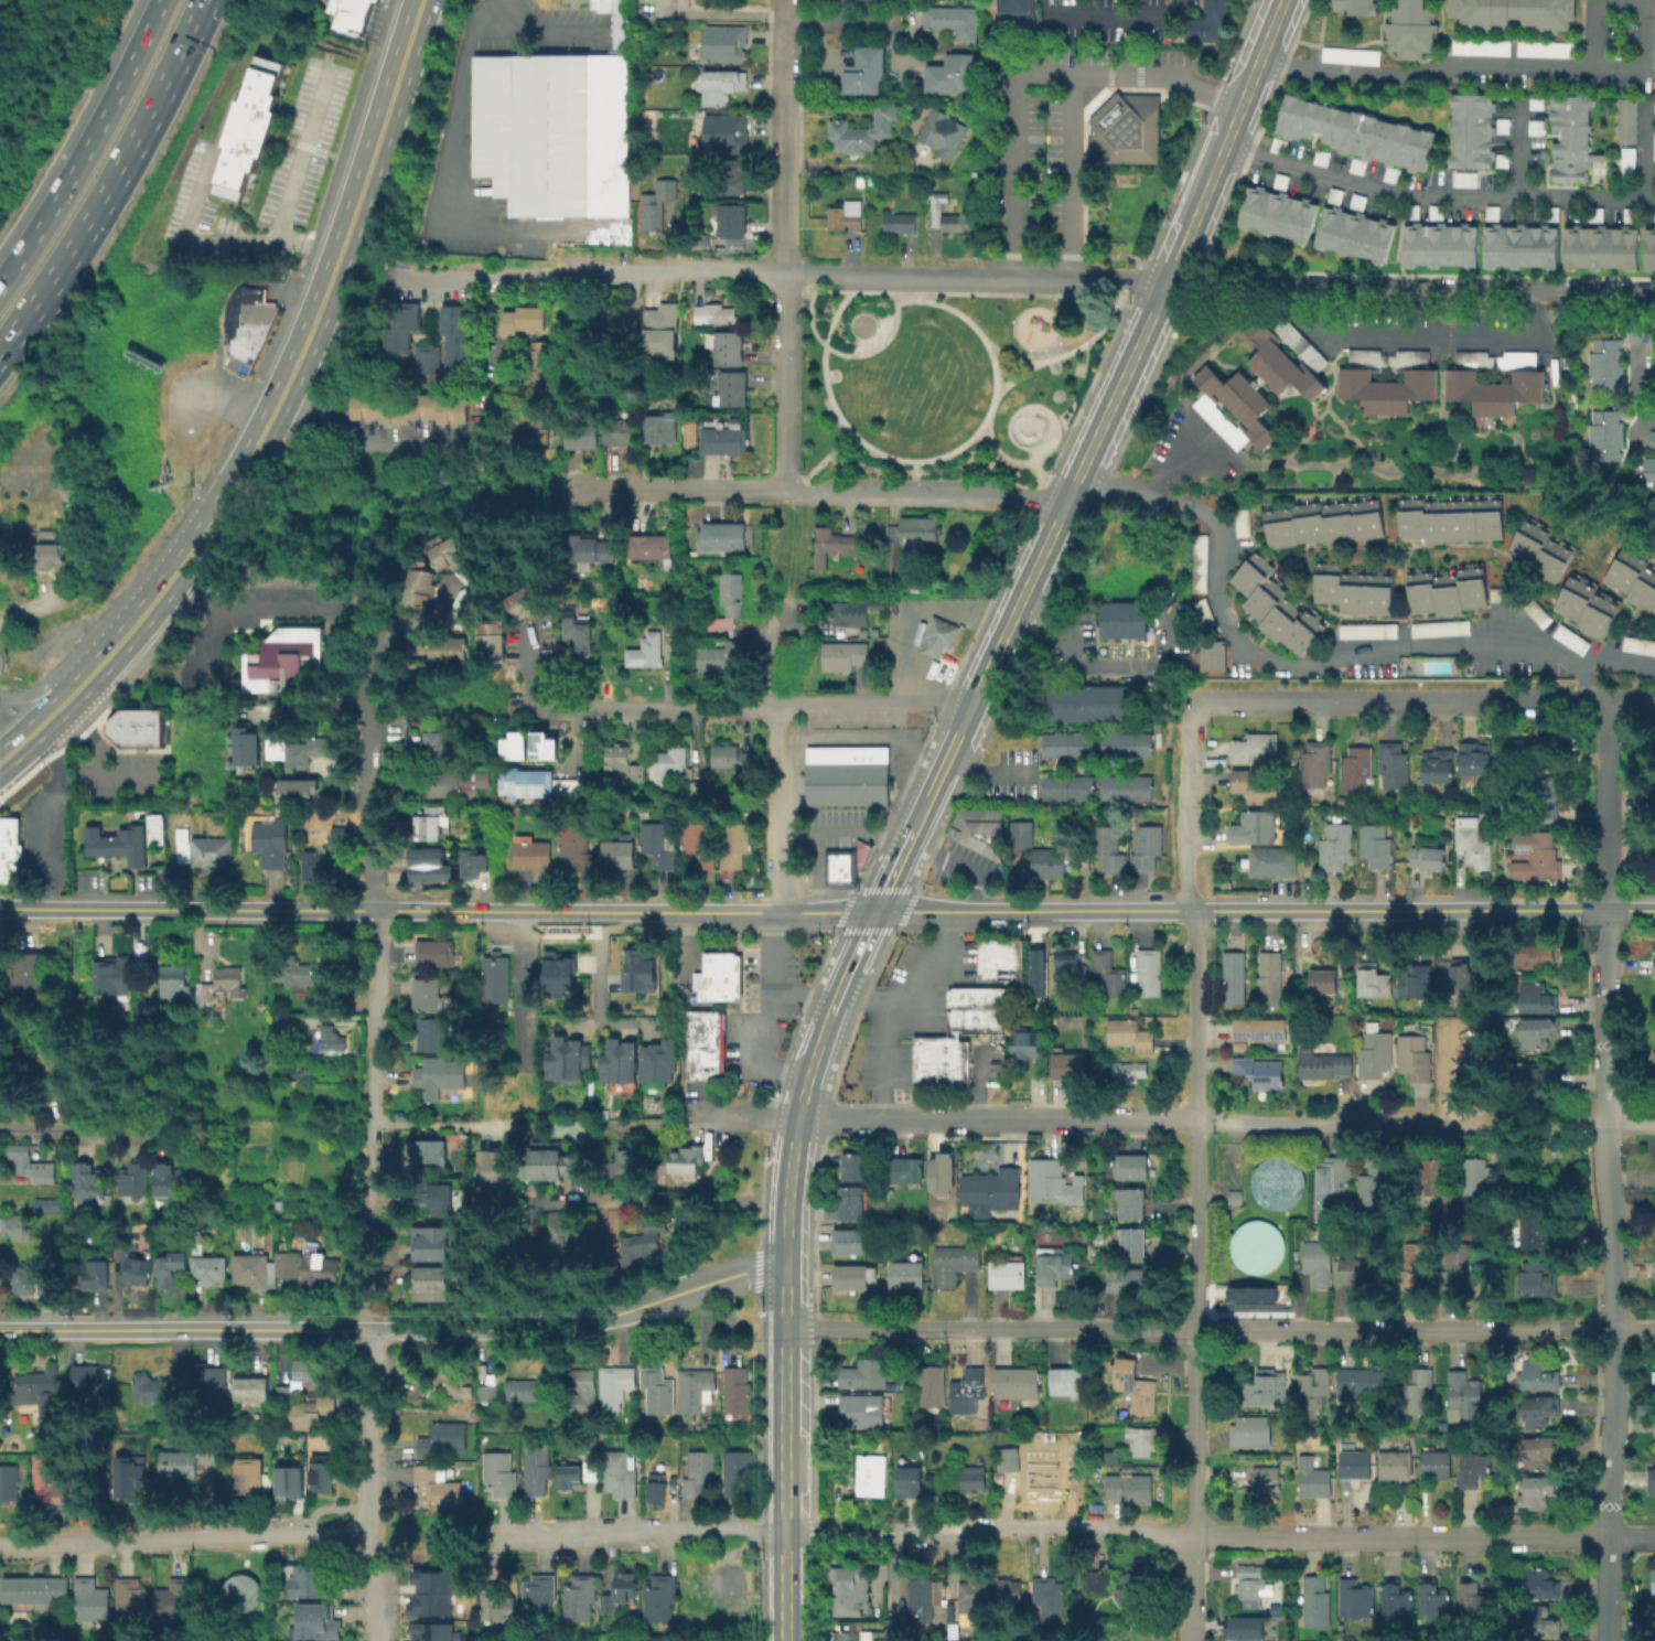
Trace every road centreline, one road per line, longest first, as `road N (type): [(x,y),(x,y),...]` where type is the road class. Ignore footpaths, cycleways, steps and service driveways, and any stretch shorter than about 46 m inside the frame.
road 1 (residential): [(1612,1329),(786,1329)]
road 2 (tertiary): [(785,1270),(730,1277),(620,1315),(530,1326),(0,1330)]
road 3 (tertiary): [(1654,909),(877,910)]
road 4 (primary): [(419,0),(345,230),(282,389),(195,539),(92,668)]
road 5 (residential): [(1605,909),(1612,1411),(1605,1640)]
road 6 (residential): [(1193,909),(1192,1640)]
road 7 (residential): [(1192,1537),(1132,1527),(765,1537),(733,1526),(492,1537)]
road 8 (secondary): [(1164,283),(912,829)]
road 9 (residential): [(1605,1126),(1050,1123)]
road 10 (residential): [(1654,294),(1164,283)]
road 11 (residential): [(1061,513),(1007,494),(579,492)]
road 12 (residential): [(1654,1538),(1192,1537)]
road 13 (residential): [(1193,704),(1654,705)]
road 14 (residential): [(518,709),(941,702),(967,714)]
road 15 (tertiary): [(778,912),(376,909)]
road 16 (motorway): [(0,344),(67,257),(199,0)]
road 17 (residential): [(784,272),(399,281)]
road 18 (tertiary): [(376,909),(0,907)]
road 19 (secondary): [(785,1270),(787,1640)]
road 20 (residential): [(368,1537),(0,1545)]
road 21 (motorway): [(158,0),(94,129),(0,280)]
road 22 (residential): [(376,909),(372,1227)]
road 23 (secondary): [(1280,0),(1164,283)]
road 24 (residential): [(385,641),(368,690),(376,909)]
road 25 (residential): [(1050,1123),(798,1122)]
road 26 (secondary): [(819,1047),(793,1147),(785,1270)]
road 27 (residential): [(784,272),(787,492)]
road 28 (residential): [(369,1329),(368,1537)]
road 29 (residential): [(1193,704),(1184,886),(1193,909)]
road 30 (residential): [(770,708),(782,772),(778,912)]
road 31 (residential): [(978,276),(784,272)]
road 32 (residential): [(1164,283),(978,276)]
road 33 (residential): [(798,1122),(614,1124)]
road 34 (residential): [(785,0),(783,170)]
road 35 (residential): [(163,1134),(0,1130)]
road 36 (secondary): [(877,910),(819,1047)]
road 37 (residential): [(508,1126),(373,1126)]
road 38 (residential): [(1603,779),(1605,909)]
road 39 (primary): [(92,668),(0,757)]
road 40 (residential): [(1191,508),(1075,481)]

